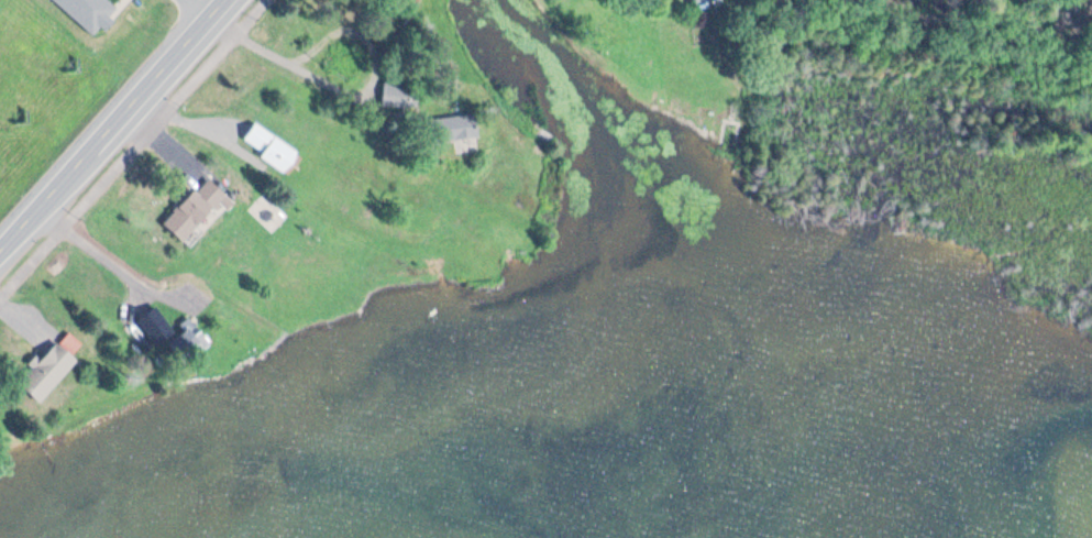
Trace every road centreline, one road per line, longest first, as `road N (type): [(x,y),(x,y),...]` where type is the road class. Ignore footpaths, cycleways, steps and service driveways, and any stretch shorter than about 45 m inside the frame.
road 1 (track): [(1091,108),(808,43),(749,14),(747,0)]
road 2 (primary): [(0,250),(223,0)]

